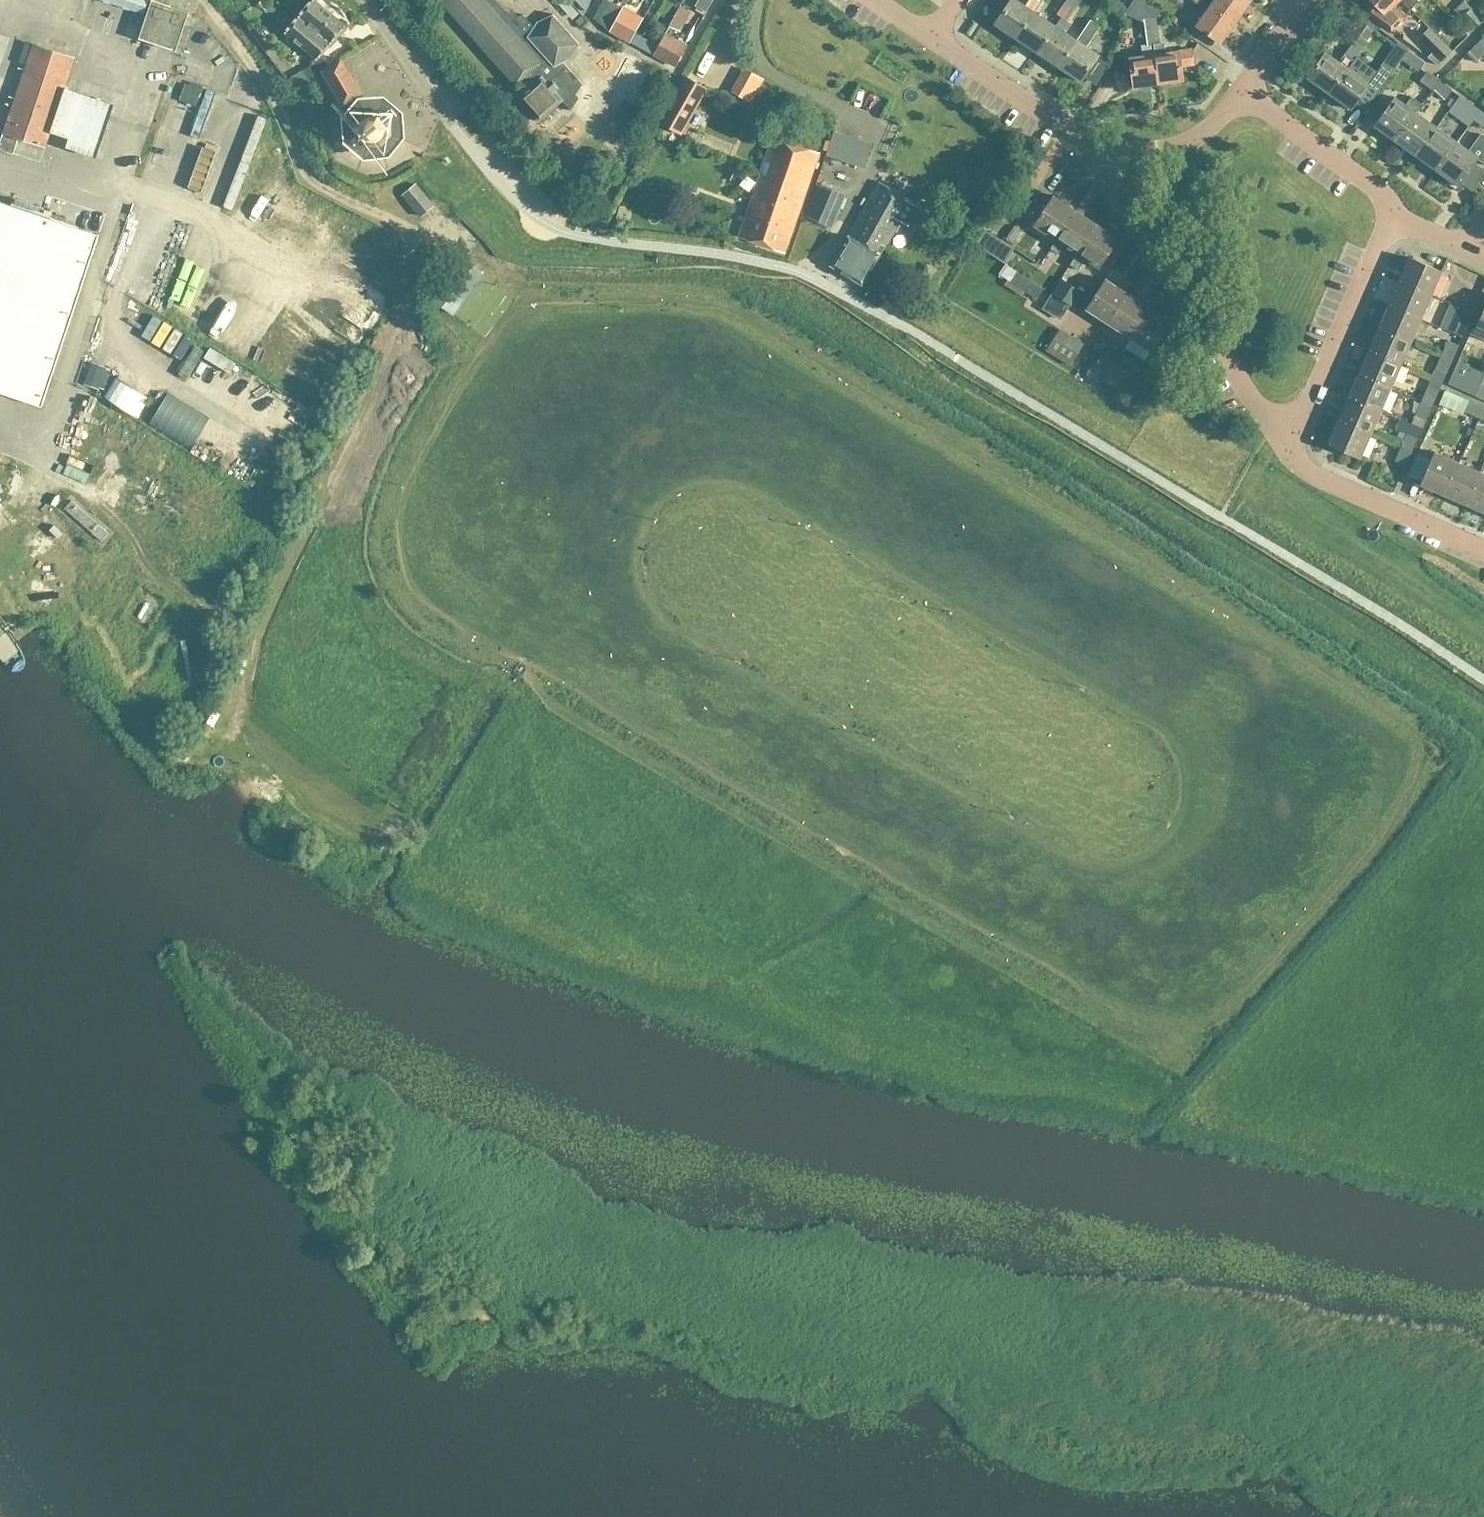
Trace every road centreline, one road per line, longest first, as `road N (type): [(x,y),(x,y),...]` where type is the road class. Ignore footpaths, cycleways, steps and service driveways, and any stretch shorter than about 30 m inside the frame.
road 1 (unclassified): [(1483,681),(829,285),(744,258),(585,240),(541,224),(484,168),(362,0)]
road 2 (track): [(440,248),(308,179),(268,94),(203,0)]
road 3 (unclassified): [(1286,448),(1118,192),(1105,155)]
road 4 (unclassified): [(1286,448),(1395,206)]
road 5 (unclassified): [(1483,551),(1313,476),(1286,448)]
road 6 (unclassified): [(1105,155),(930,37)]
road 7 (unclassified): [(1395,206),(1239,94)]
road 8 (unclassified): [(1239,94),(1216,125),(1191,141),(1105,155)]

